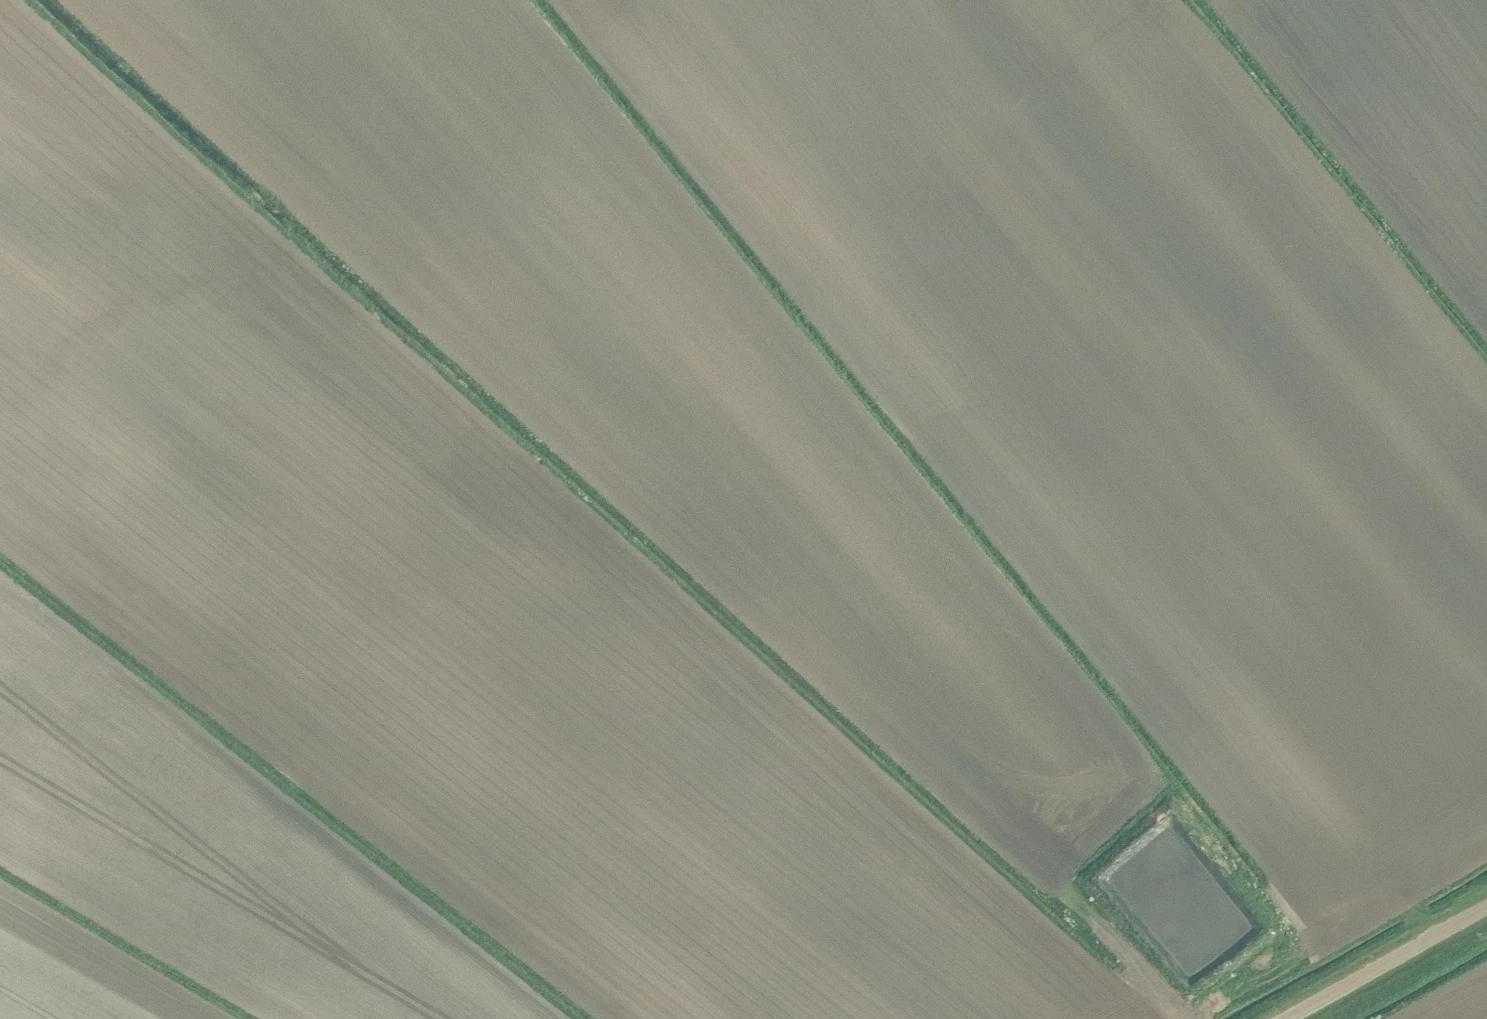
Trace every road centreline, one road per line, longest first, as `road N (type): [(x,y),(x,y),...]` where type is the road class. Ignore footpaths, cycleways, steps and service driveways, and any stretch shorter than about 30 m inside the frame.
road 1 (unclassified): [(1285,1018),(1486,907)]

